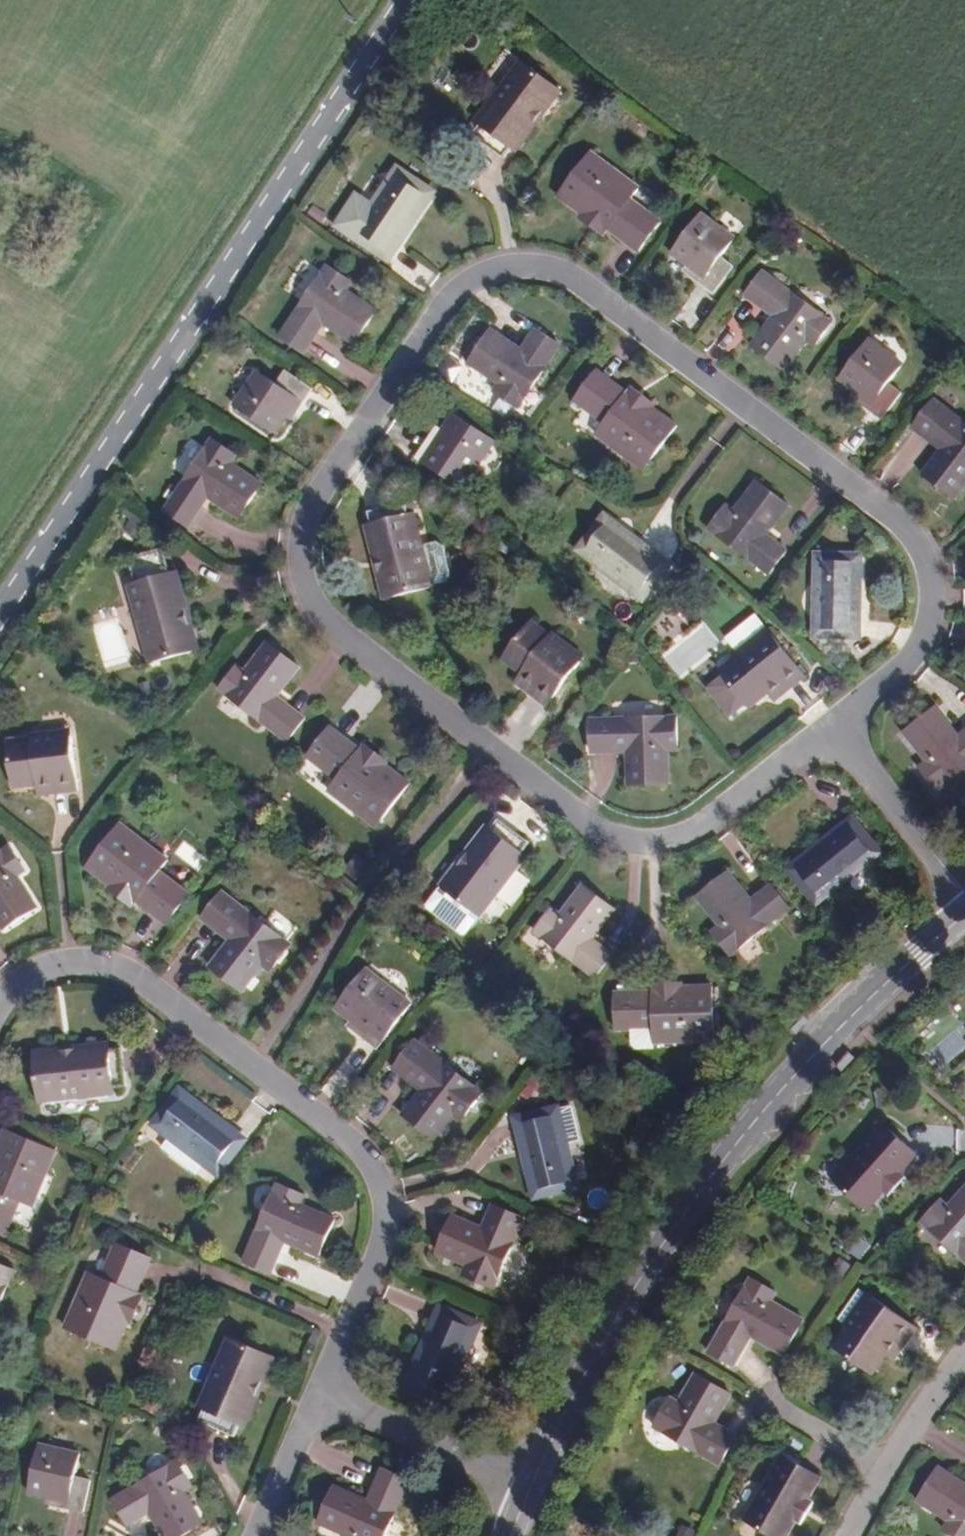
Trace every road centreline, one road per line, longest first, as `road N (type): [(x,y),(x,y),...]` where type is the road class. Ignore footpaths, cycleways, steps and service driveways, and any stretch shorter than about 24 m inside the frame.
road 1 (residential): [(832,728),(907,661),(924,627),(923,550),(908,530),(574,277),(528,261),(461,281),(311,500),(302,530),(309,585),(322,614),(611,837),(670,837),(707,818)]
road 2 (tertiary): [(964,914),(856,1015),(719,1167),(585,1367),(526,1481)]
road 3 (tertiary): [(408,0),(0,593)]
road 4 (residential): [(316,1396),(376,1242),(371,1168),(346,1137),(134,977),(60,966),(20,978),(0,1002)]
road 5 (residential): [(526,1481),(316,1396)]
road 6 (residential): [(964,891),(832,728)]
road 7 (residential): [(707,818),(832,728)]
road 8 (residential): [(253,1534),(316,1396)]
road 9 (residential): [(964,1356),(881,1470)]

